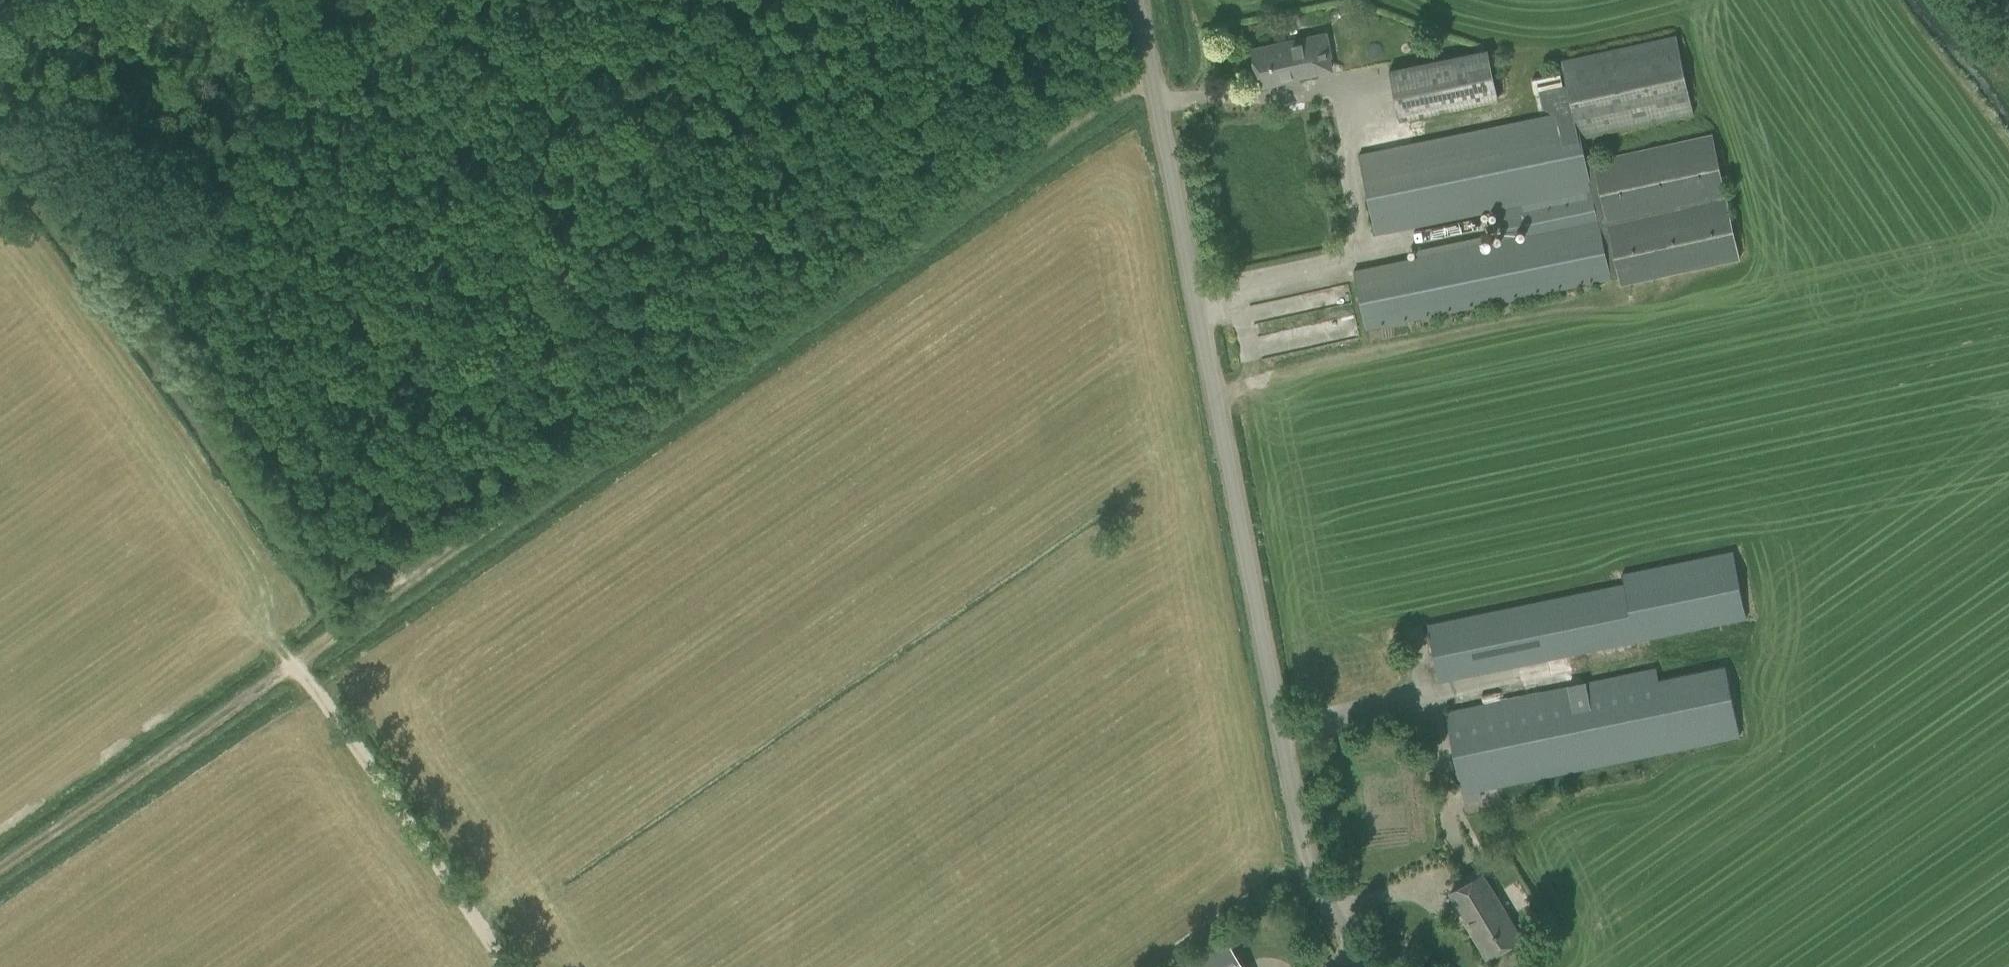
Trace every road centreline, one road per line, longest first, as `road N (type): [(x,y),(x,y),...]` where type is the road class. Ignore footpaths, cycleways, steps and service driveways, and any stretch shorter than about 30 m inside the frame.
road 1 (unclassified): [(1365,966),(1334,921),(1300,836),(1139,0)]

